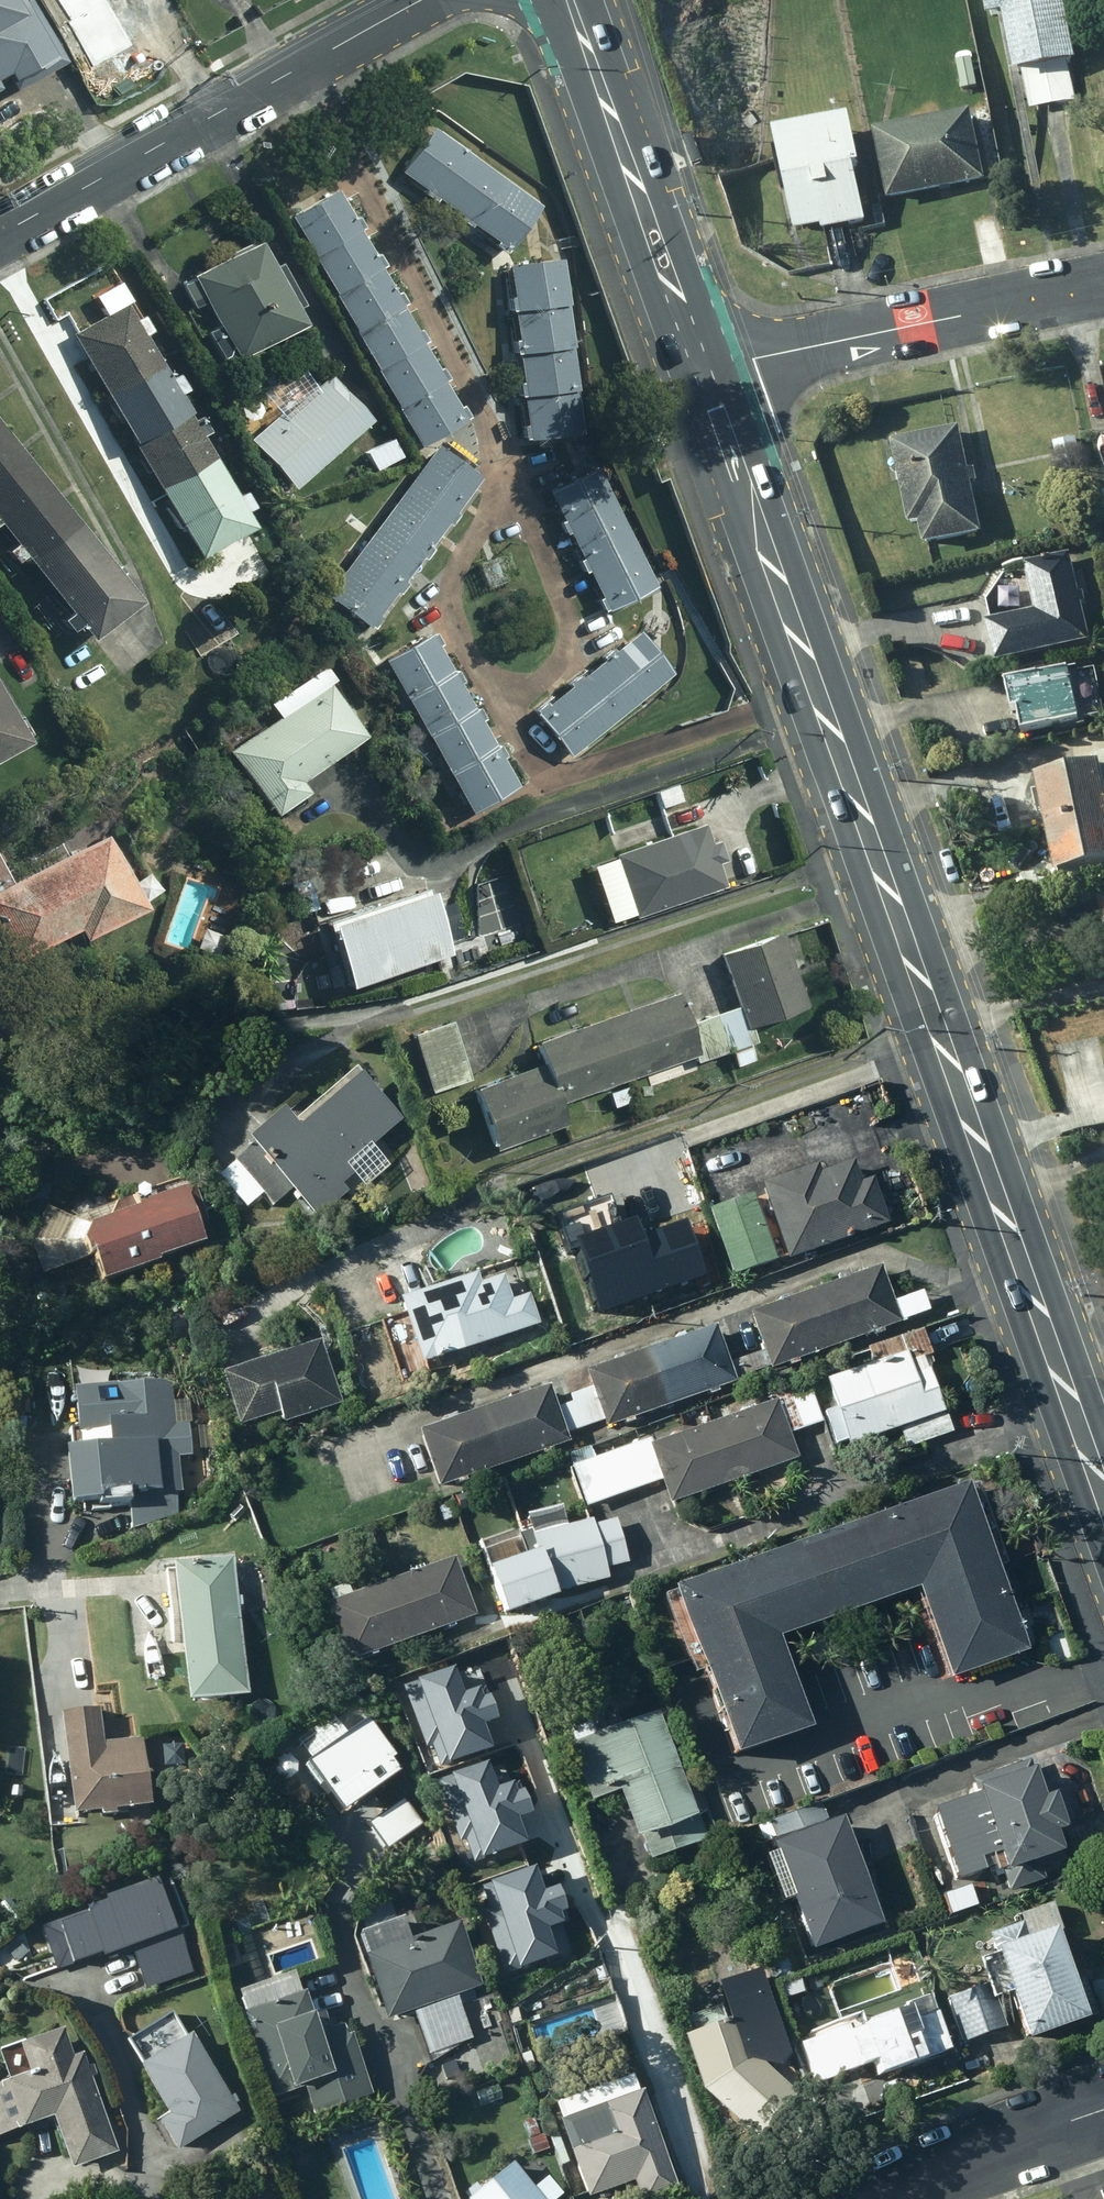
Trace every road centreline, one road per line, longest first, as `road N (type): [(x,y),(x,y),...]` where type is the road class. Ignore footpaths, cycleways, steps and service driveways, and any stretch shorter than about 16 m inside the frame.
road 1 (primary): [(705,368),(1103,1497)]
road 2 (residential): [(0,230),(416,0)]
road 3 (residential): [(705,368),(1103,284)]
road 4 (primary): [(572,0),(705,368)]
road 5 (residential): [(1103,2109),(903,2182),(878,2198)]

